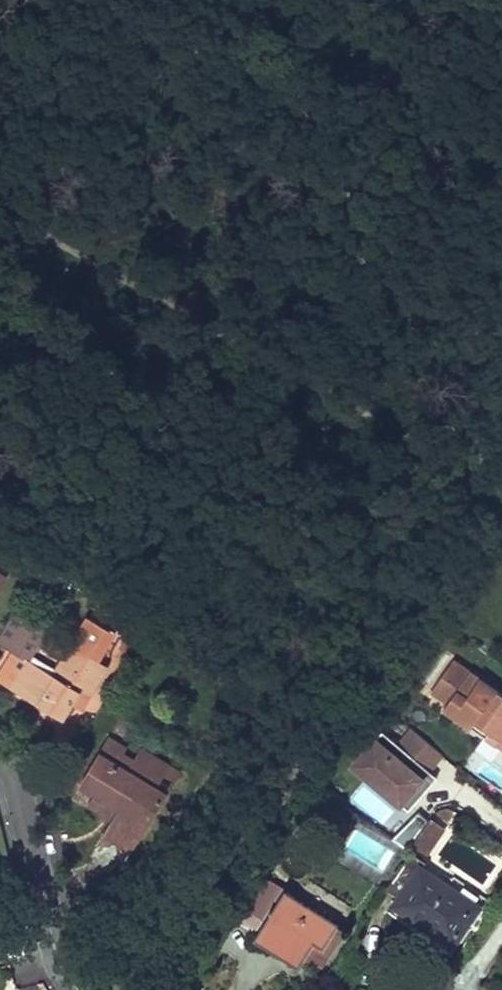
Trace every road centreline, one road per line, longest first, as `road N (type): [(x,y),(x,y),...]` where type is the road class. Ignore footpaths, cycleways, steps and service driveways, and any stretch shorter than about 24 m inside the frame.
road 1 (residential): [(78,989),(25,803),(0,762)]

